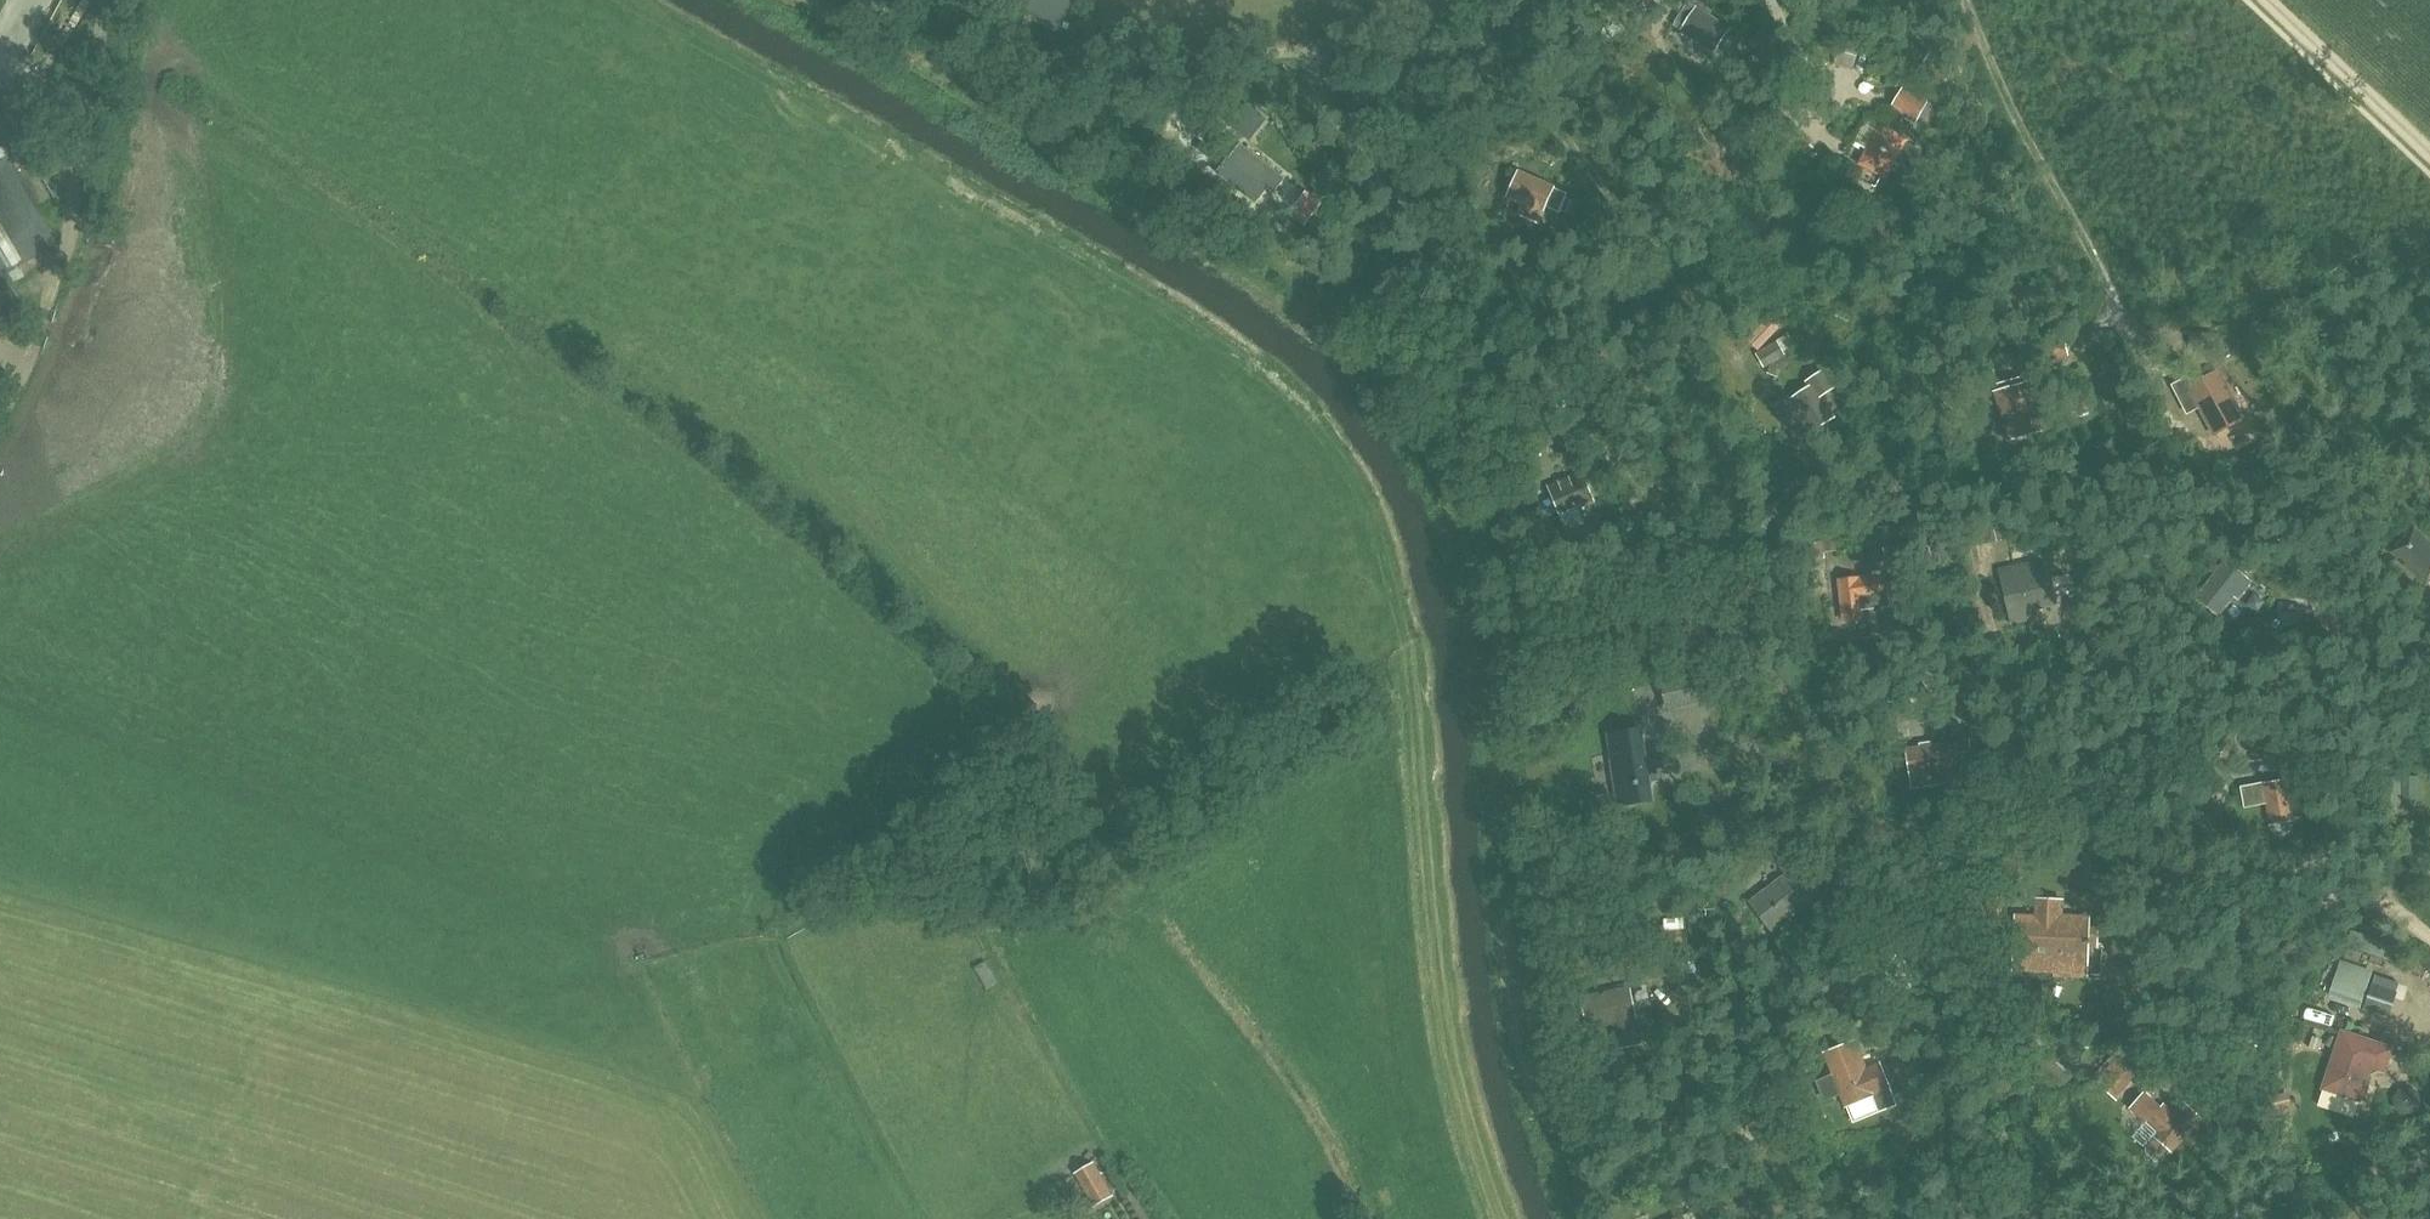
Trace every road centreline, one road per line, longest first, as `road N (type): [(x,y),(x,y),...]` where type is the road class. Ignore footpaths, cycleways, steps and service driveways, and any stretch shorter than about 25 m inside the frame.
road 1 (track): [(2008,0),(2021,75),(2107,256),(2114,301),(2092,337),(2127,441),(1786,475),(1631,518),(1329,45)]
road 2 (track): [(1631,518),(1609,549),(1615,600),(1648,643),(1713,661),(1811,811),(2098,850),(2257,908),(2390,918),(2429,935)]
road 3 (track): [(1497,4),(1786,475)]
road 4 (track): [(0,391),(48,301),(70,233),(104,0)]
road 5 (track): [(1510,0),(1324,46),(1165,72)]
road 6 (track): [(2269,0),(2429,148)]

